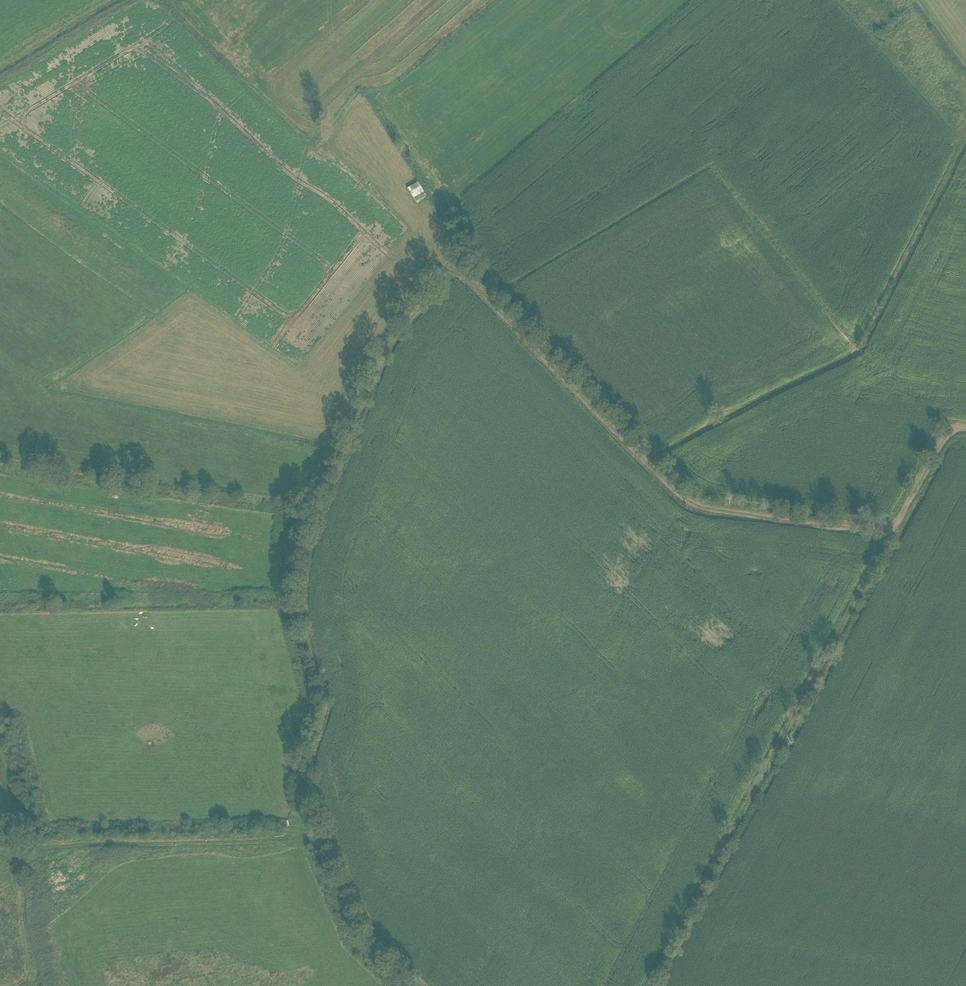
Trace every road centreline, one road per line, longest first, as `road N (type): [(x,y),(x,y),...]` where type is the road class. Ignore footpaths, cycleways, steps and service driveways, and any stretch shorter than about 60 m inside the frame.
road 1 (track): [(329,838),(308,773),(324,703),(301,602),(308,545),(383,354),(452,272),(473,278),(568,384),(700,508),(891,534),(942,439),(965,428)]
road 2 (track): [(891,534),(650,985)]

